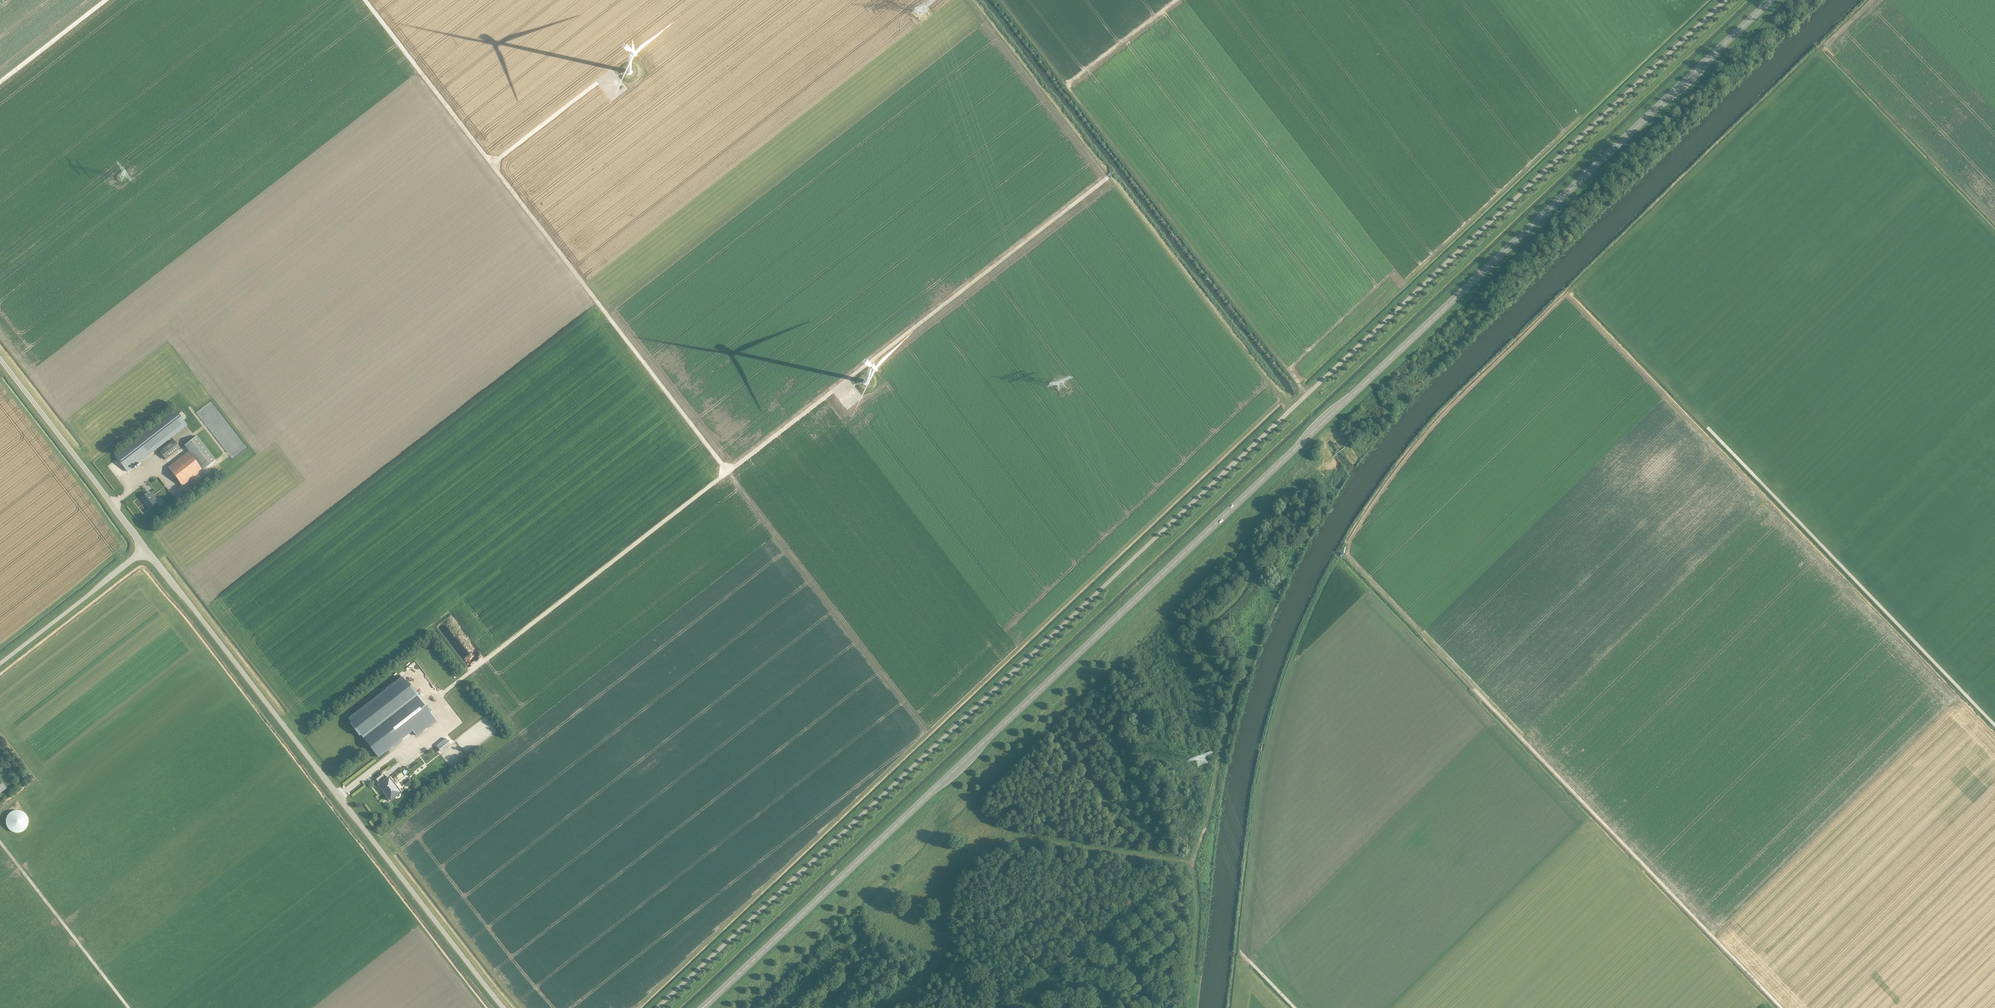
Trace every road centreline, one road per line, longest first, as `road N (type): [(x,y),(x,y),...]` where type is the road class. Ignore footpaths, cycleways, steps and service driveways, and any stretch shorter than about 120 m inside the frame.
road 1 (trunk): [(699,1007),(1771,0)]
road 2 (unclassified): [(657,1007),(1726,0)]
road 3 (track): [(1246,562),(1249,578),(1239,596),(1197,639),(1234,689),(1193,860),(1032,841),(990,848),(953,884),(935,960),(884,1007)]
road 4 (unclassified): [(502,1007),(145,548)]
road 5 (track): [(1781,1007),(1476,692)]
road 6 (unclassified): [(145,548),(0,358)]
road 7 (unclassified): [(0,664),(145,548)]
road 8 (track): [(1187,1007),(1197,907),(1190,862)]

